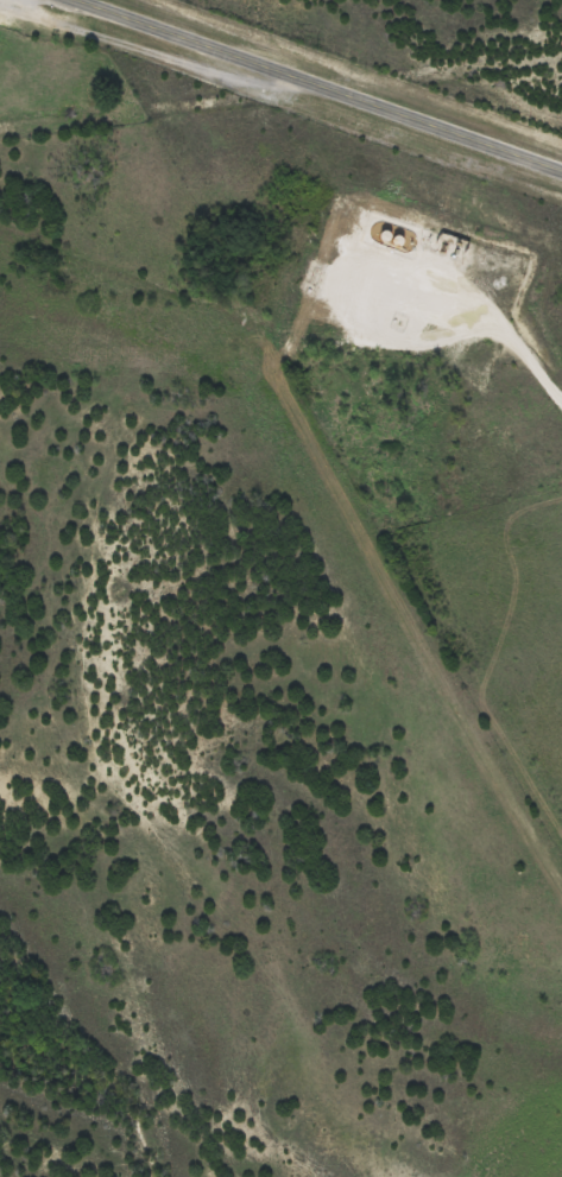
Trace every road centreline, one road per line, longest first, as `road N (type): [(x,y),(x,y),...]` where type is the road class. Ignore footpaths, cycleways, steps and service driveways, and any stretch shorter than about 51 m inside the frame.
road 1 (residential): [(0,124),(561,66)]
road 2 (secondary): [(67,0),(561,176)]

